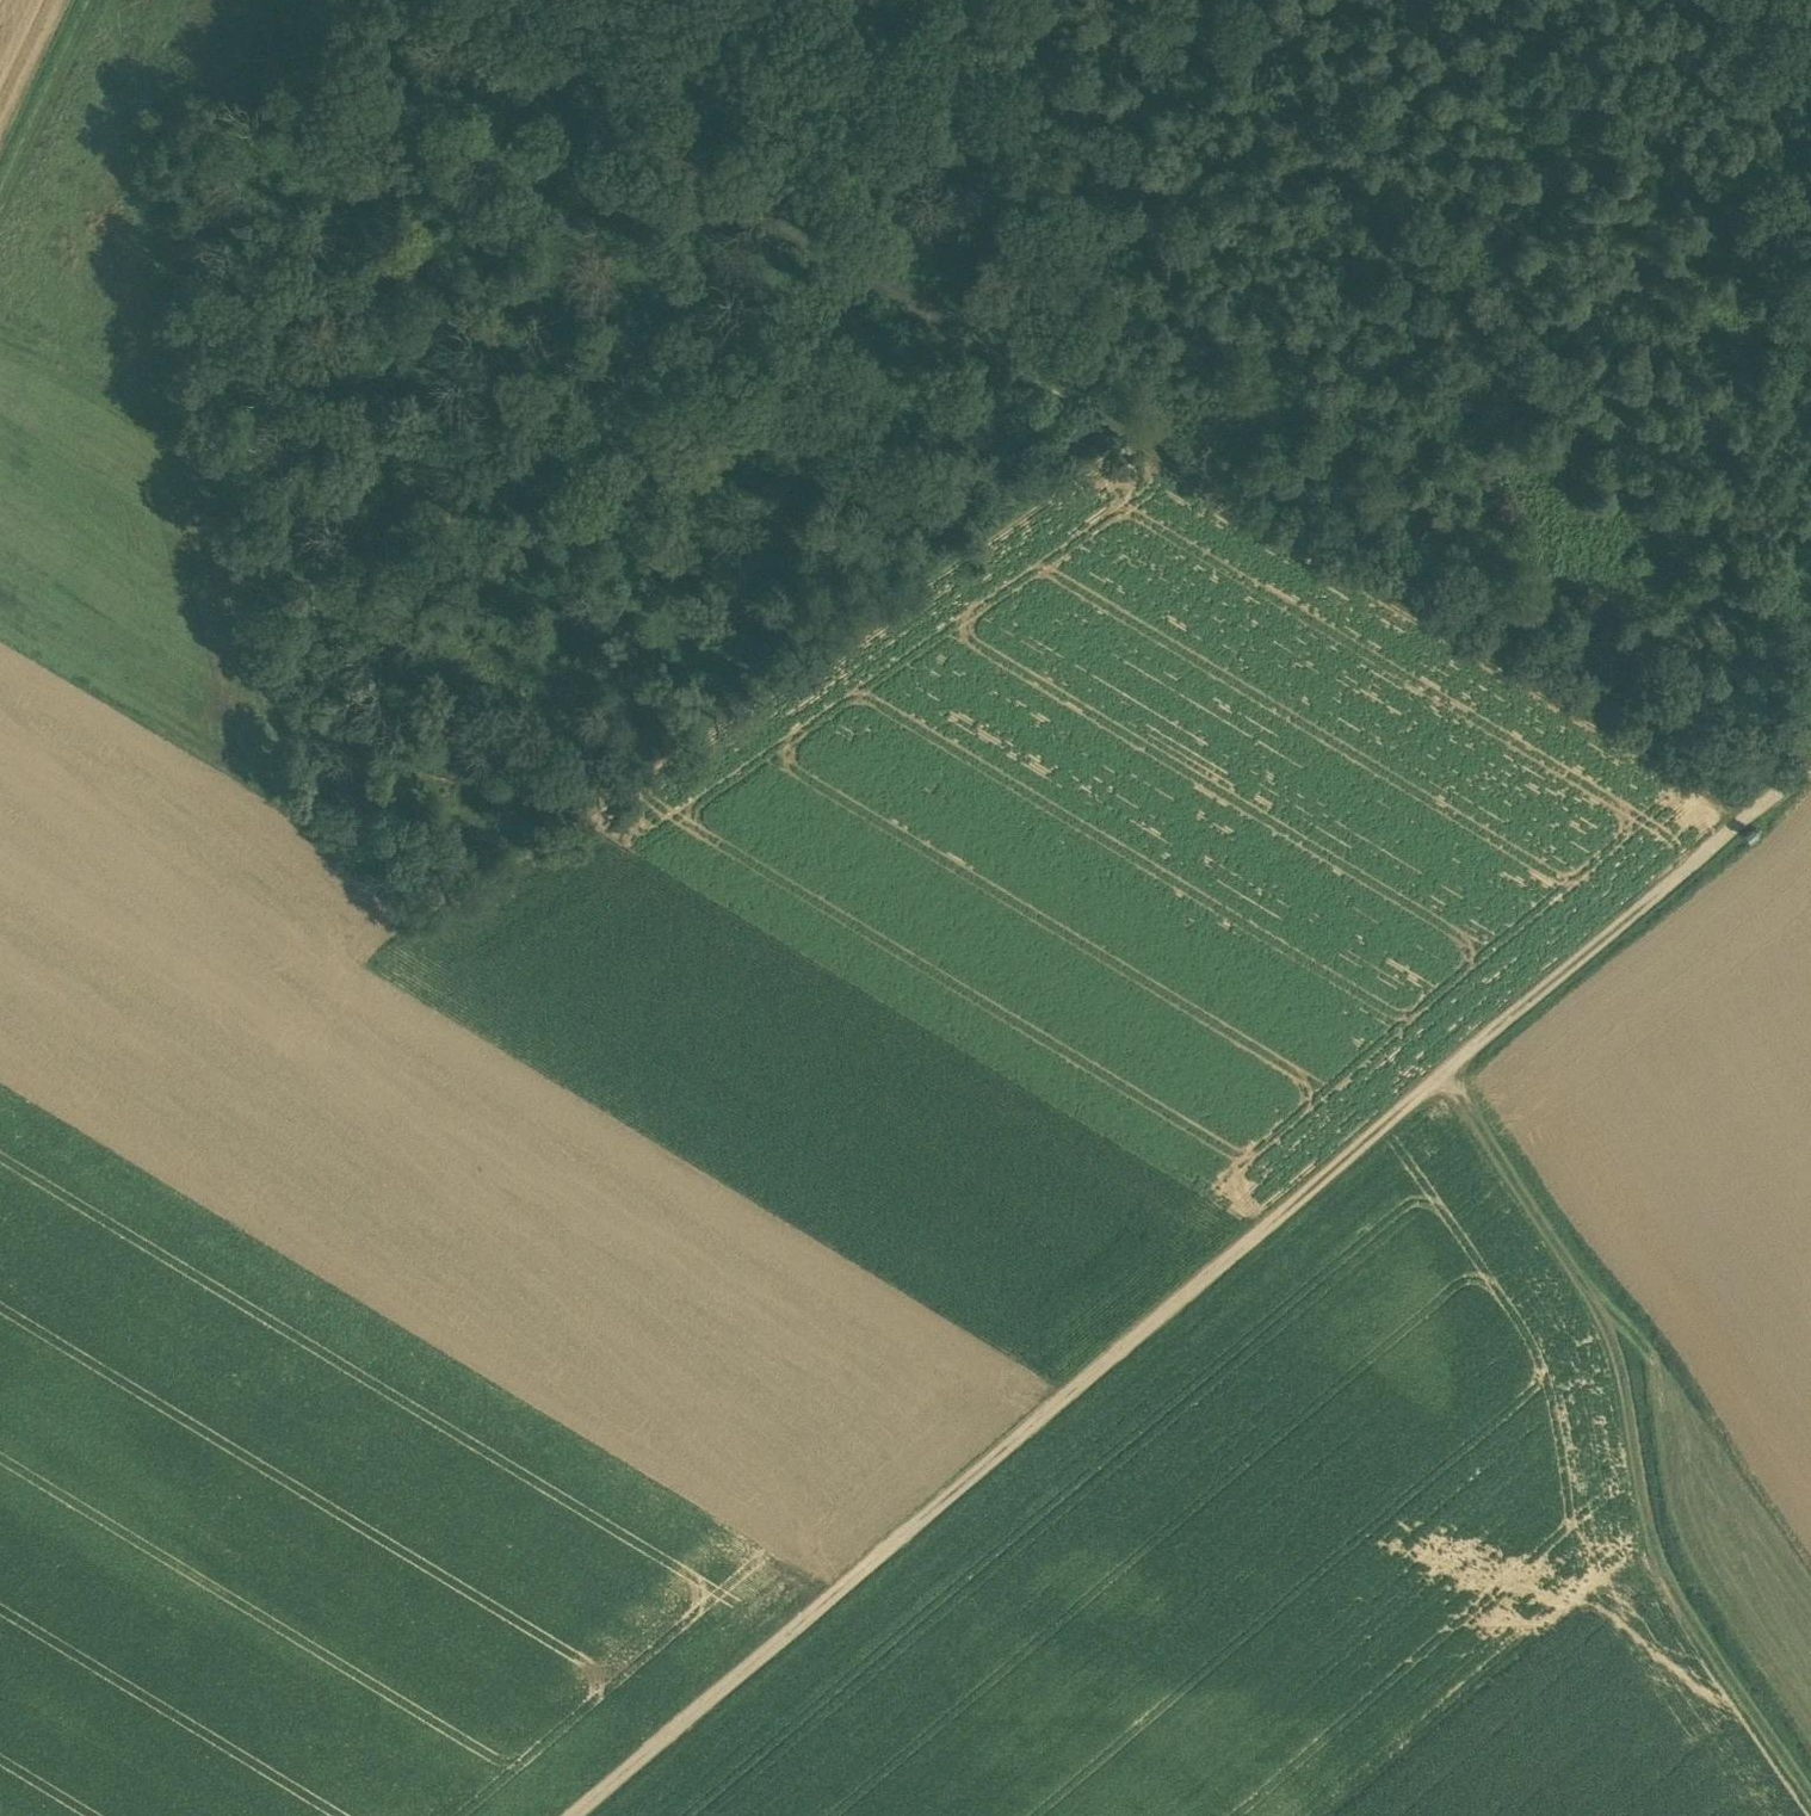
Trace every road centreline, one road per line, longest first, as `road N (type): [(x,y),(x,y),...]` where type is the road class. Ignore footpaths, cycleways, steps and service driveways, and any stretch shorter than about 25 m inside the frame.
road 1 (track): [(415,0),(1099,430),(1754,809)]
road 2 (track): [(1445,1076),(582,1815)]
road 3 (track): [(1445,1076),(1601,1310),(1619,1351),(1668,1565),(1727,1671),(1810,1788)]
road 4 (track): [(1754,809),(1445,1076)]
road 5 (track): [(0,241),(117,0)]

